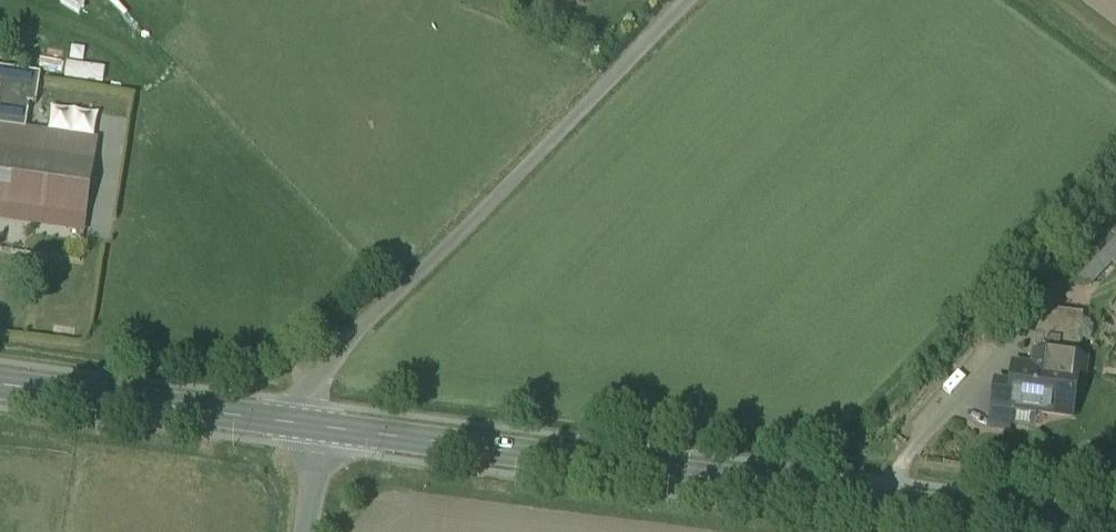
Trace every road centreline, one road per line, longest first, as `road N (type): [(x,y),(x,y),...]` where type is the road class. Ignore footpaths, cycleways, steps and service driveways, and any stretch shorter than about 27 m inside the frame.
road 1 (secondary): [(325,428),(1096,531)]
road 2 (secondary): [(0,384),(325,428)]

